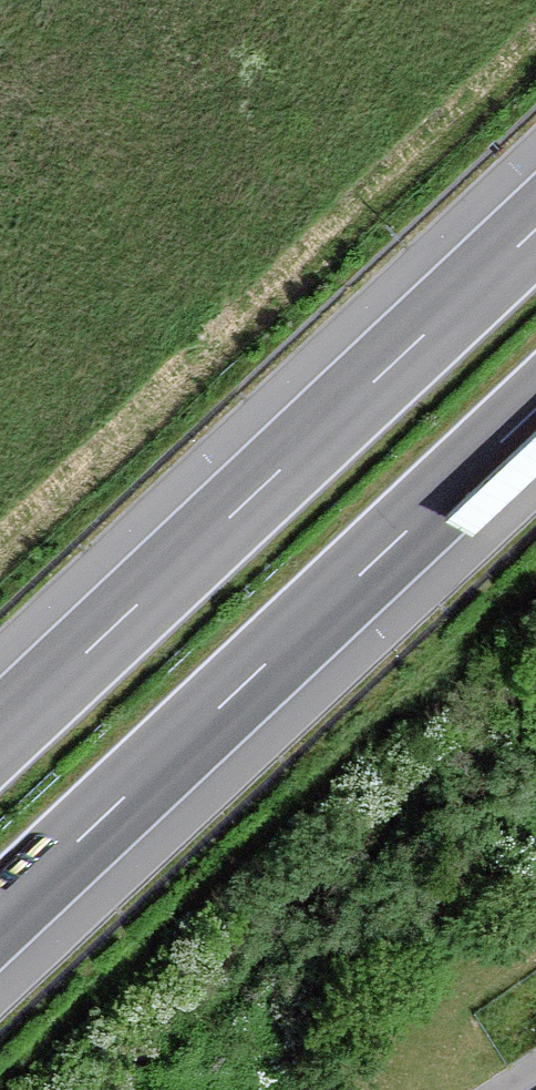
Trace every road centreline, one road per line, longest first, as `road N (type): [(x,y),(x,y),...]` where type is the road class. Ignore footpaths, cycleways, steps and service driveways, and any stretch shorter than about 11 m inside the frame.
road 1 (motorway): [(0,915),(535,410)]
road 2 (motorway): [(535,229),(0,734)]

